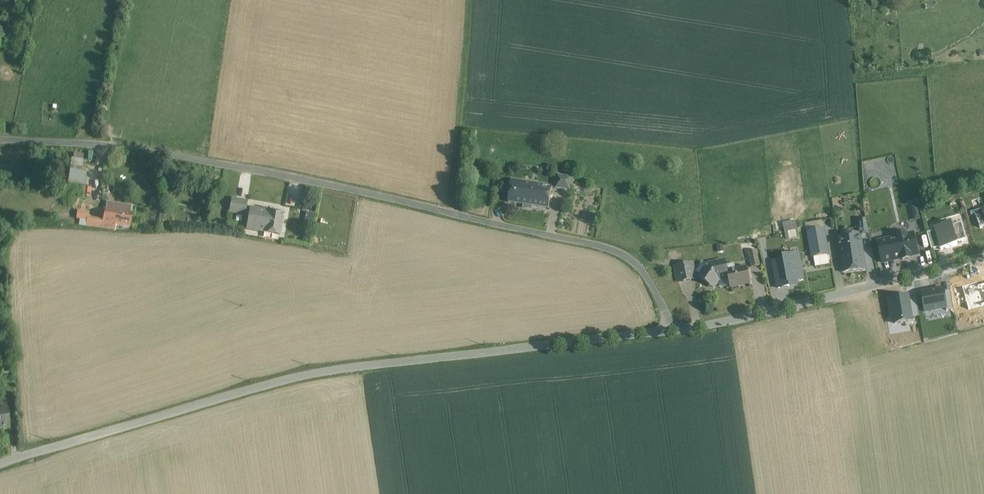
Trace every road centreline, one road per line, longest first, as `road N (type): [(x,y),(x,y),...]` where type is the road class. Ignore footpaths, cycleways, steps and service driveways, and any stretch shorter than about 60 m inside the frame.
road 1 (residential): [(671,331),(640,270),(612,249),(222,161),(0,140)]
road 2 (residential): [(671,331),(317,371),(0,463)]
road 3 (residential): [(983,259),(671,331)]

